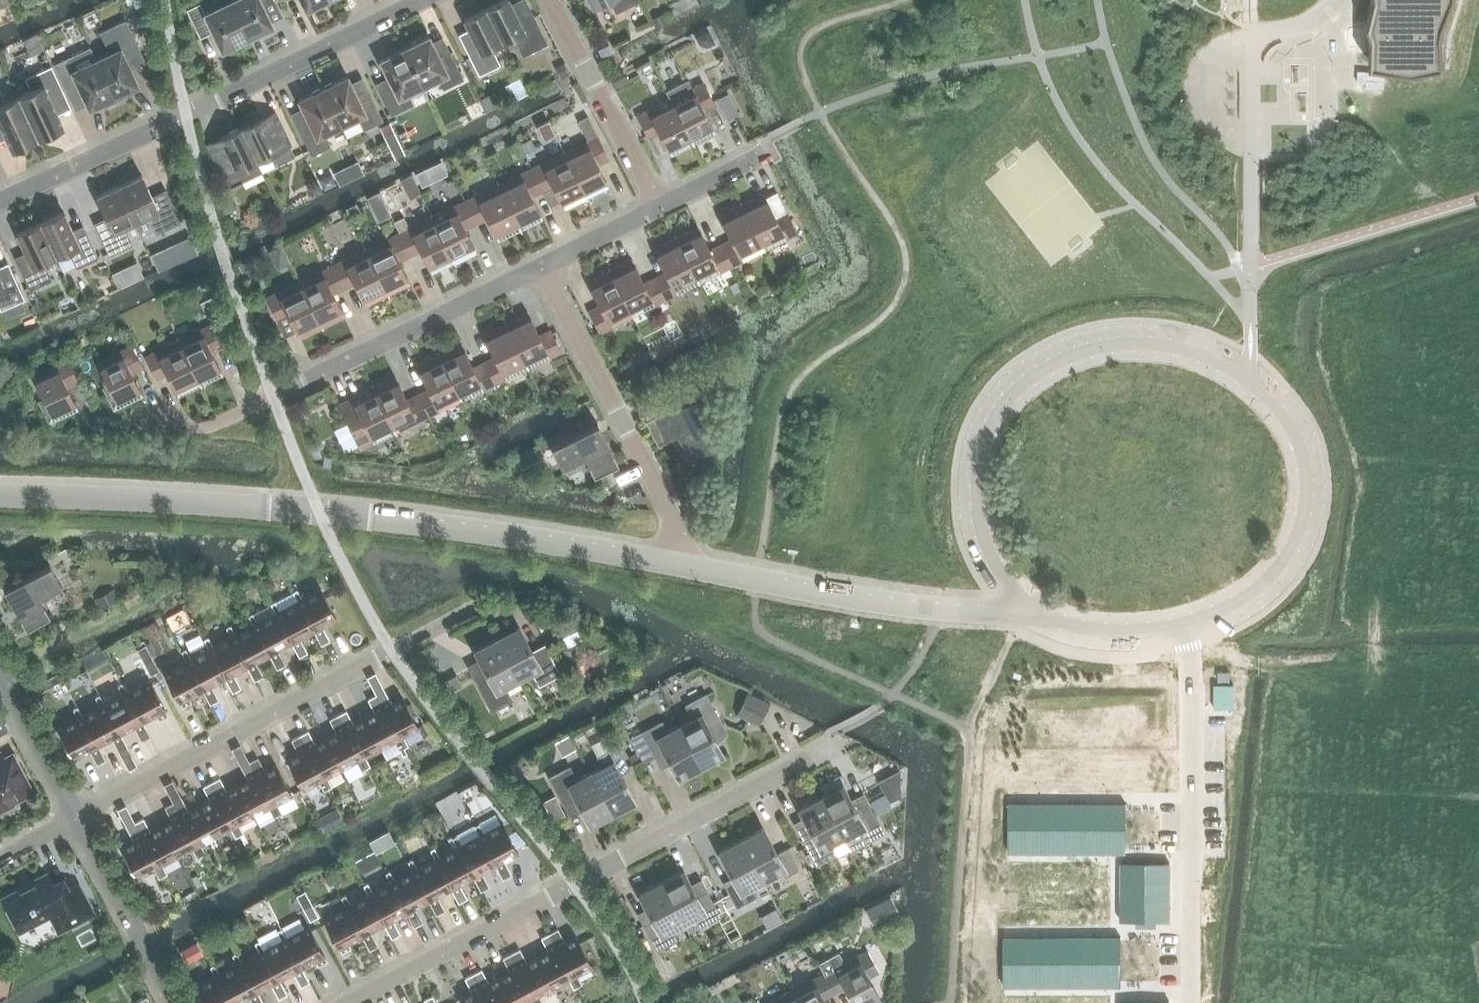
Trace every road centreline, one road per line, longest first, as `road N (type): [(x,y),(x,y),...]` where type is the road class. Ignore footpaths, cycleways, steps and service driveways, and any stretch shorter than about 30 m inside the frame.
road 1 (unclassified): [(1184,624),(1236,602),(1271,575),(1303,515),(1303,470),(1290,428),(1246,377),(1153,344),(1101,347),(1035,375),(986,431),(976,474),(978,522),(993,562),(1028,608)]
road 2 (unclassified): [(0,494),(331,512),(671,565)]
road 3 (residential): [(351,1002),(820,751)]
road 4 (residential): [(97,423),(206,428),(542,267)]
road 5 (residential): [(0,199),(423,0)]
road 6 (residential): [(74,824),(465,612)]
road 7 (residential): [(1184,624),(1191,672),(1190,1002)]
road 8 (unclassified): [(671,565),(890,607),(1028,608)]
road 9 (residential): [(671,565),(677,524),(542,267)]
road 10 (residential): [(664,208),(555,0)]
road 11 (residential): [(173,1002),(74,824)]
road 12 (residential): [(74,824),(0,679)]
road 13 (unclassified): [(1028,608),(1108,632),(1184,624)]
road 14 (residential): [(542,267),(664,208)]

